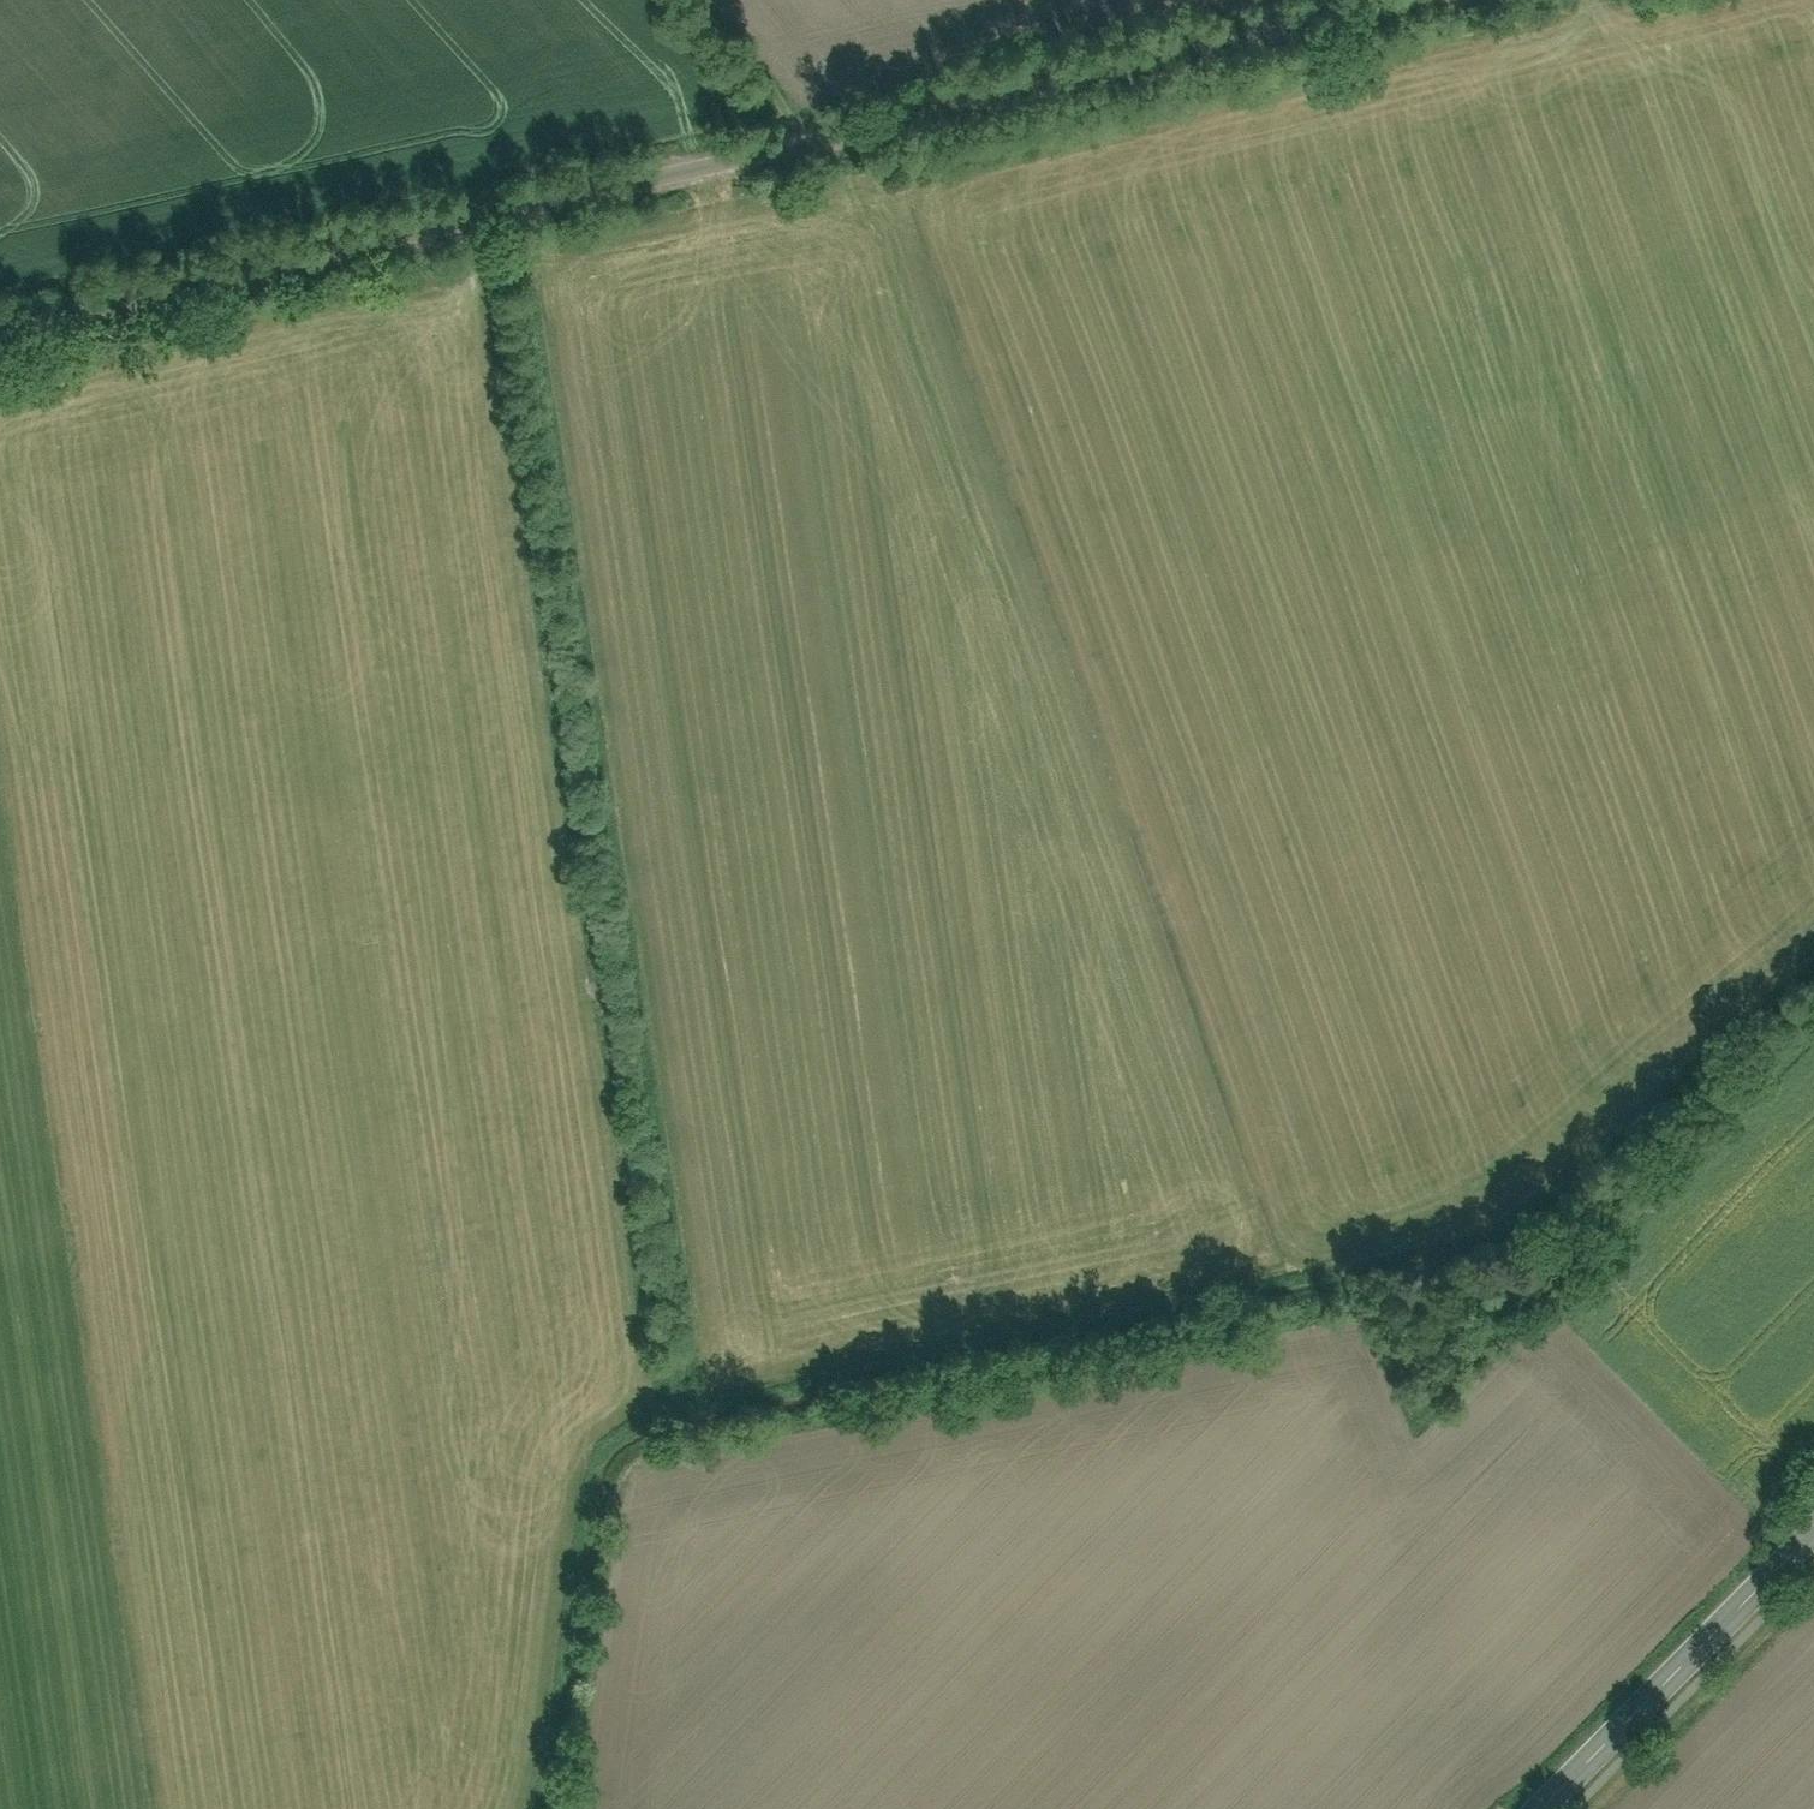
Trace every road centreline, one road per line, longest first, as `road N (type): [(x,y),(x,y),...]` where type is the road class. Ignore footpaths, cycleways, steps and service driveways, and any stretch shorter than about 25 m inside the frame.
road 1 (residential): [(1356,0),(0,307)]
road 2 (tertiary): [(1528,1808),(1813,1521)]

